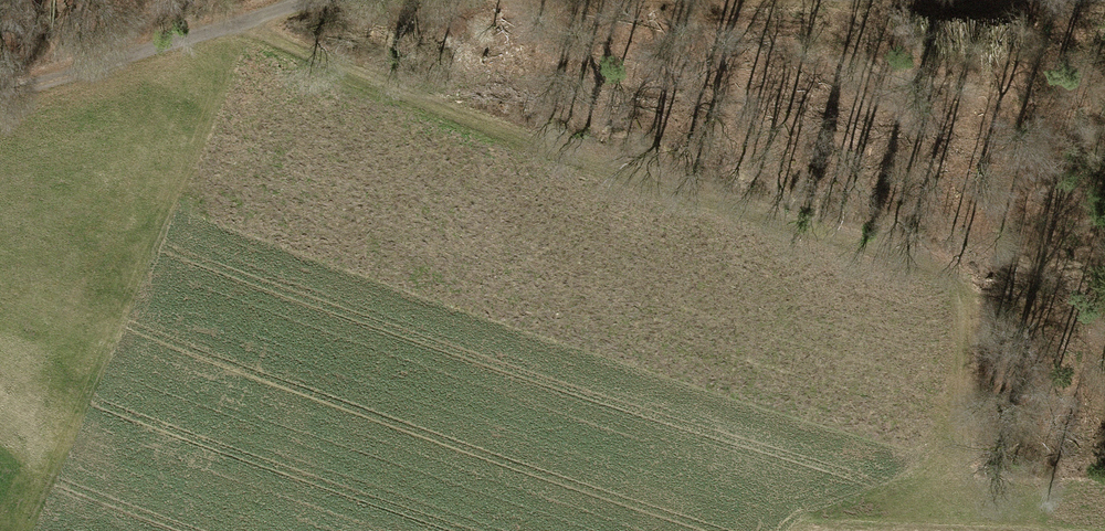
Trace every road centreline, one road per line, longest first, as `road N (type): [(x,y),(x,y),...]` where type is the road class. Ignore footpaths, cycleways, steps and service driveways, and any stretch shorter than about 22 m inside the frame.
road 1 (track): [(0,87),(31,86),(242,24),(347,67),(951,258)]

